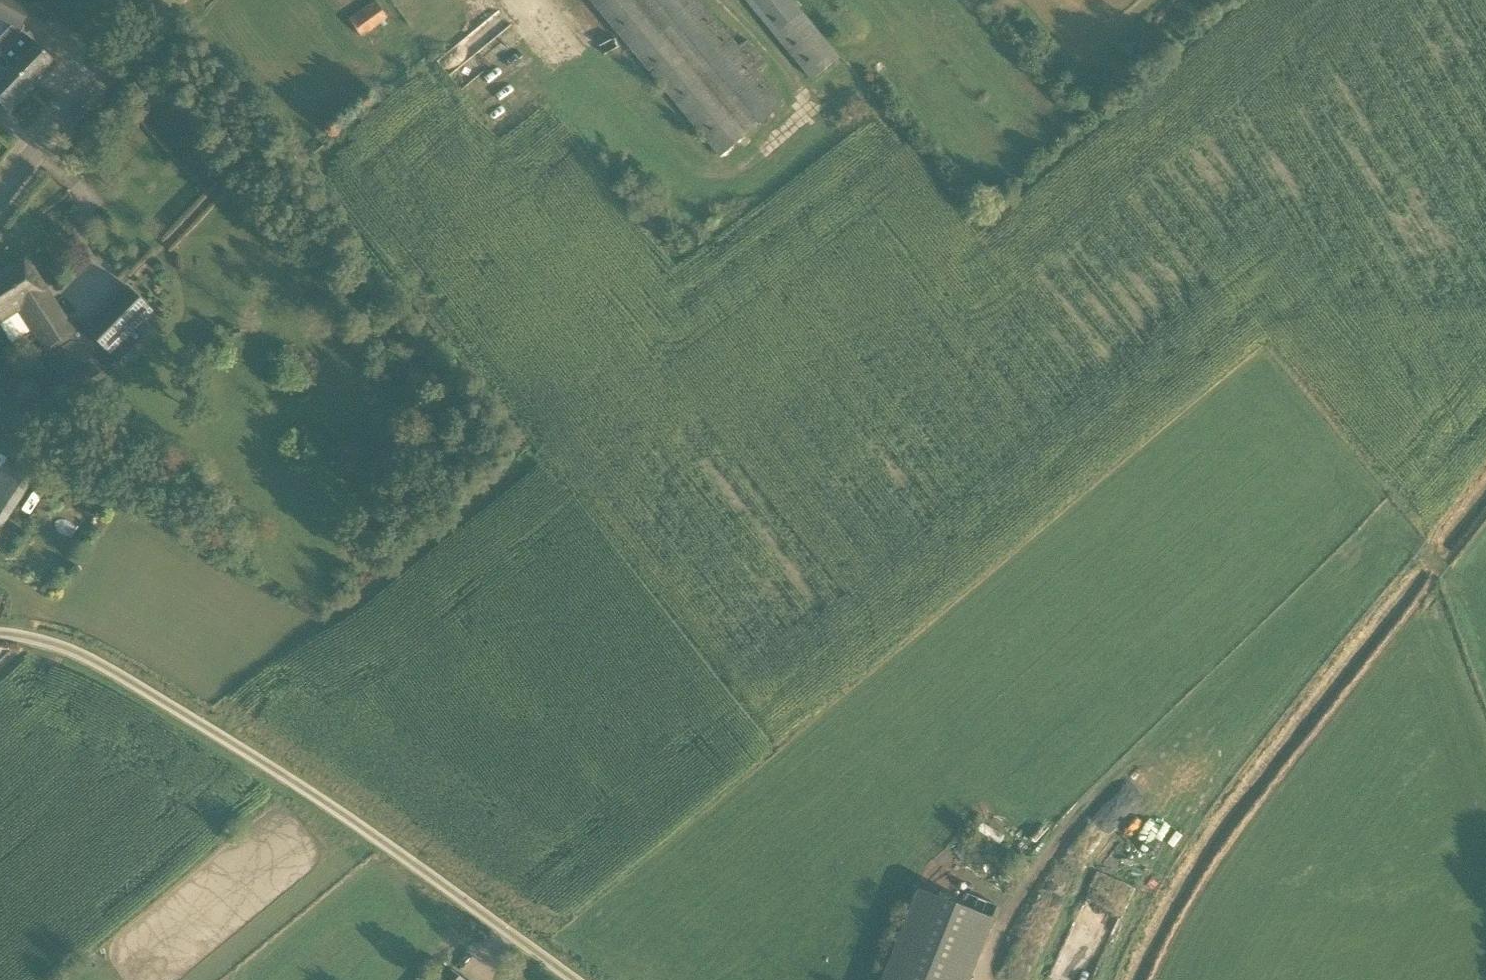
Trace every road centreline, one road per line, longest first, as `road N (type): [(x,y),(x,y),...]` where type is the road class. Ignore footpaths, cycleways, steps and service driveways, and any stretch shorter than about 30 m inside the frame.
road 1 (unclassified): [(572,979),(179,696),(0,638)]
road 2 (unclassified): [(0,202),(177,0)]

